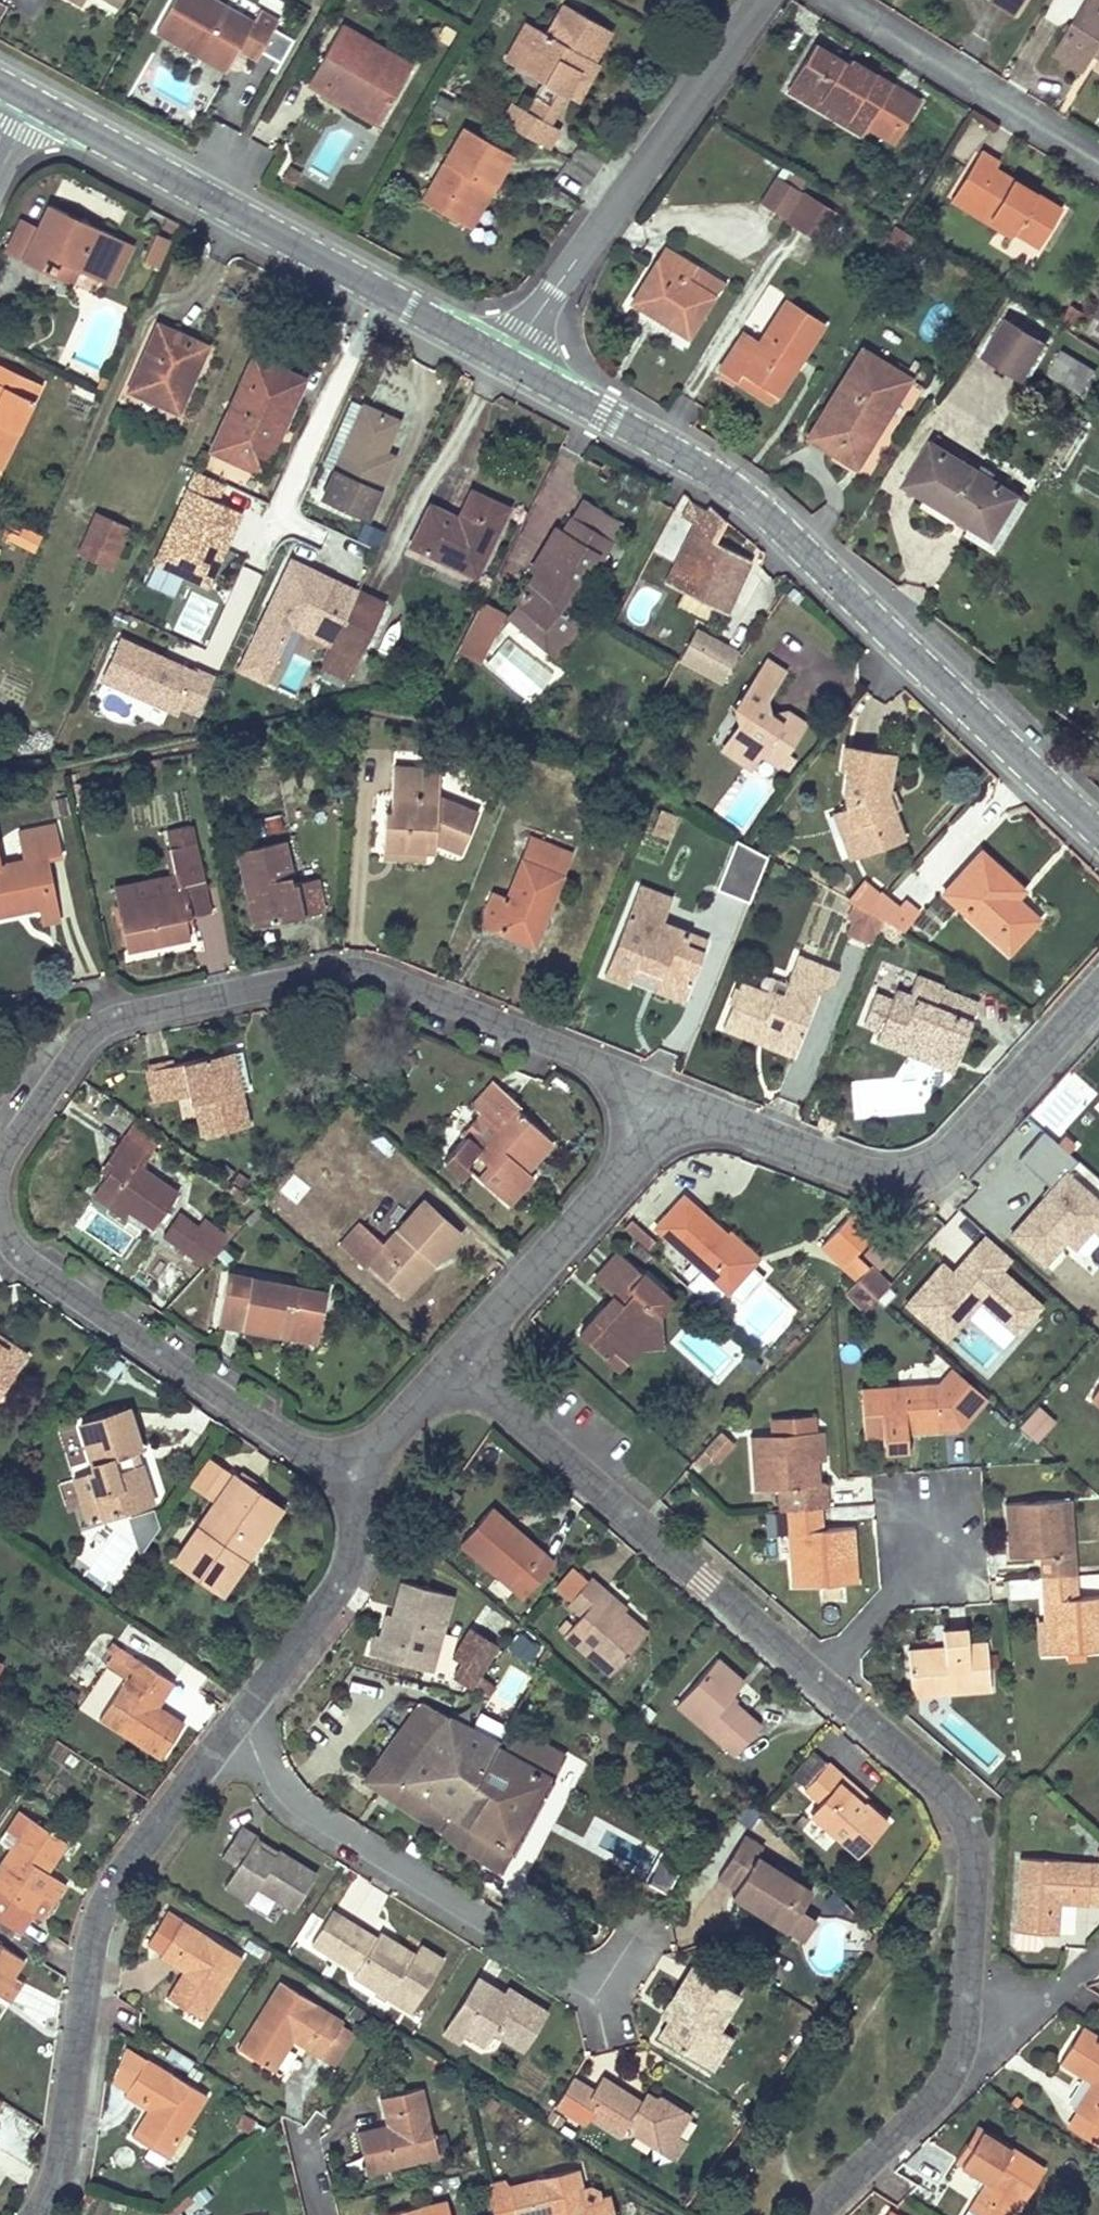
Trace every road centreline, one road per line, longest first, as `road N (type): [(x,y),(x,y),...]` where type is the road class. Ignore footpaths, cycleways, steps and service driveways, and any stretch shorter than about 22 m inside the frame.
road 1 (residential): [(816,2214),(938,2095),(957,2065),(967,2018),(976,1859),(968,1824),(945,1790),(455,1369)]
road 2 (residential): [(39,2214),(57,2187),(90,1947),(117,1881),(342,1583),(357,1547),(356,1469)]
road 3 (residential): [(0,1207),(1,1170),(15,1142),(86,1041),(122,1018),(345,974),(390,984),(677,1106)]
road 4 (residential): [(1098,840),(752,504),(507,361)]
road 5 (residential): [(507,361),(36,103)]
road 6 (residential): [(677,1106),(863,1175),(915,1180),(955,1154),(1098,990)]
road 7 (residential): [(356,1469),(304,1452),(26,1261),(0,1222)]
road 8 (residential): [(507,361),(755,0)]
road 9 (residential): [(455,1369),(677,1106)]
road 10 (residential): [(831,0),(1098,166)]
road 11 (residential): [(356,1469),(455,1369)]

